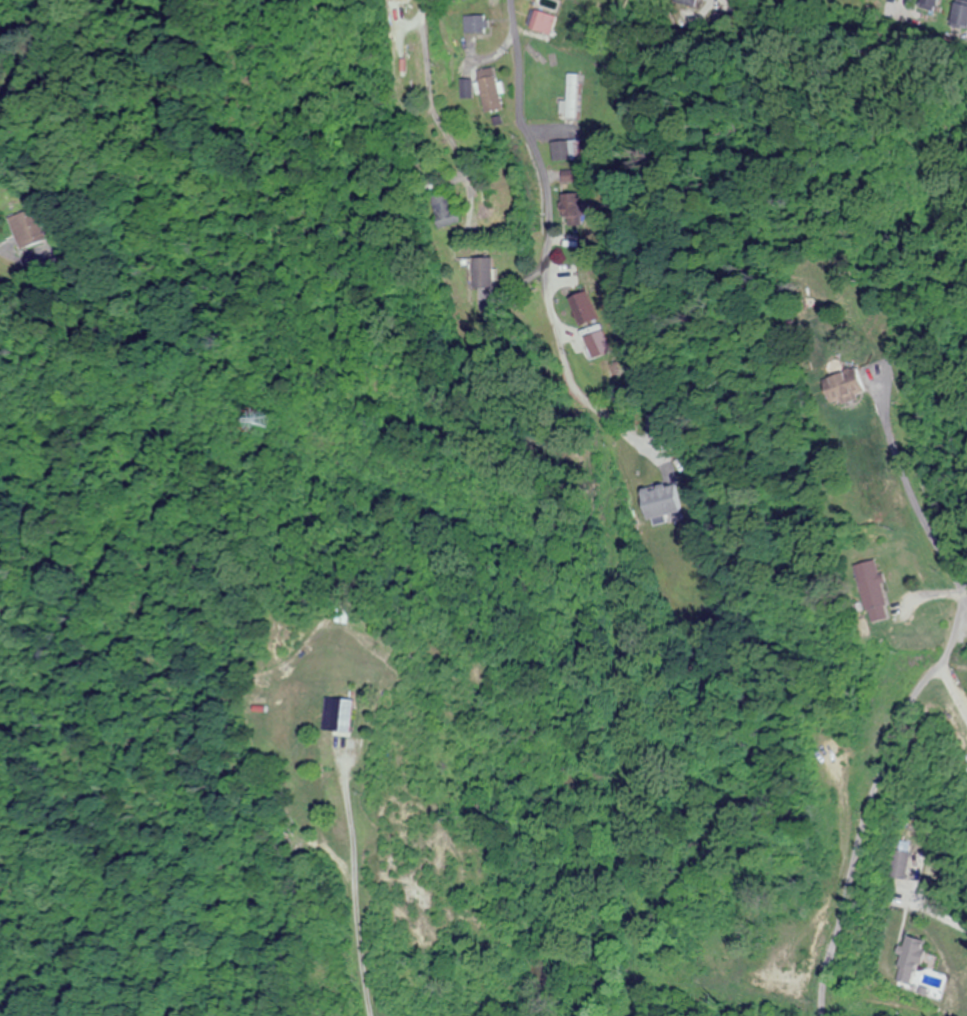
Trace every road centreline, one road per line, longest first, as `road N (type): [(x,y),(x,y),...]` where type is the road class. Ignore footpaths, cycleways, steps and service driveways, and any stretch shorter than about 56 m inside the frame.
road 1 (residential): [(823,1015),(826,974),(868,814),(912,704),(953,646),(966,608)]
road 2 (residential): [(510,0),(519,116),(545,182),(537,273)]

